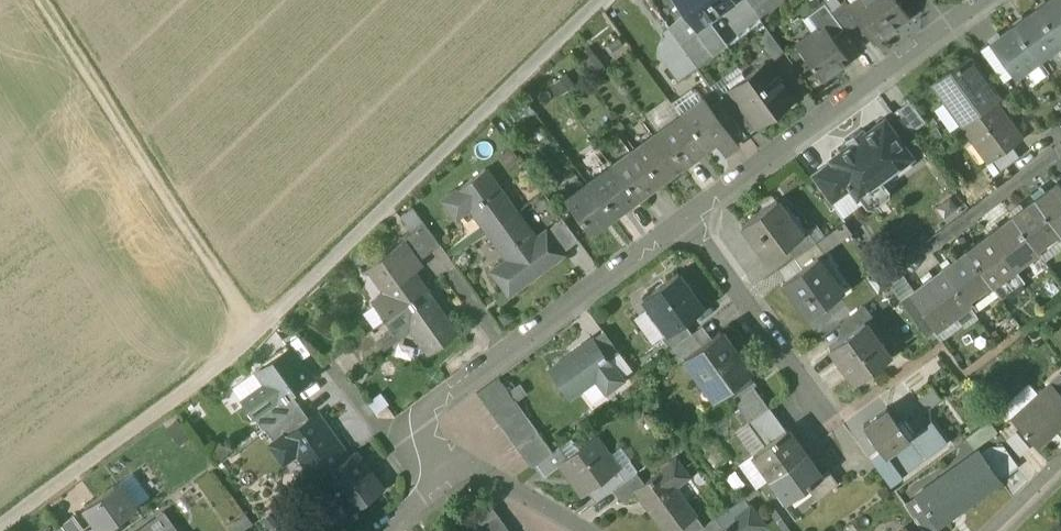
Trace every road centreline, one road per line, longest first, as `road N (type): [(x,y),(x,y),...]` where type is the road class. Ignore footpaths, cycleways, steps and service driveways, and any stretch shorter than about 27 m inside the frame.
road 1 (track): [(604,0),(256,337)]
road 2 (residential): [(689,215),(434,401),(426,425),(434,447),(474,464)]
road 3 (track): [(256,337),(35,0)]
road 4 (track): [(256,337),(0,528)]
road 5 (residential): [(948,34),(689,215)]
road 6 (residential): [(689,215),(825,415)]
road 7 (residential): [(474,464),(586,530)]

